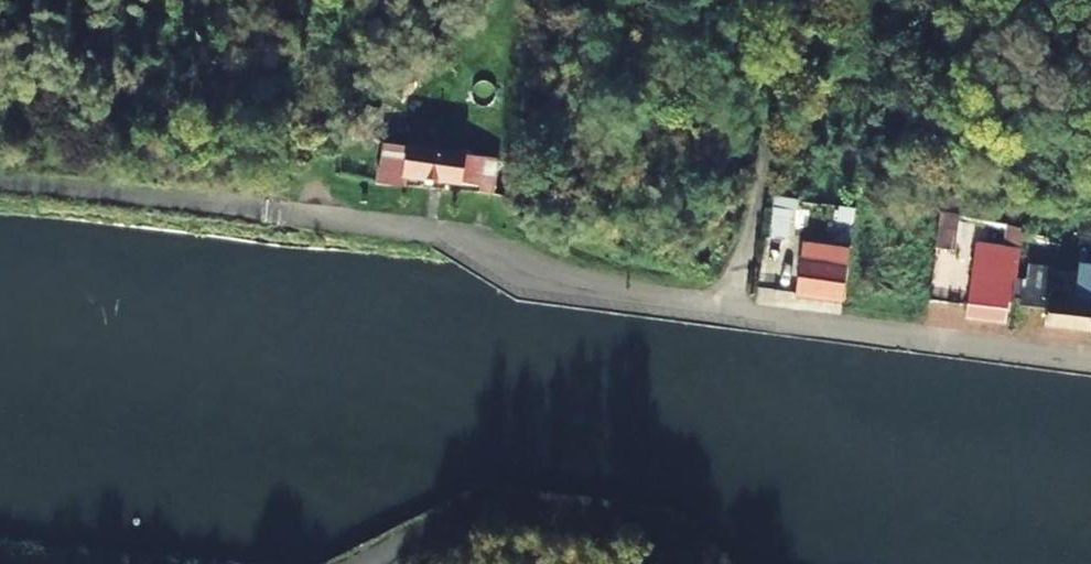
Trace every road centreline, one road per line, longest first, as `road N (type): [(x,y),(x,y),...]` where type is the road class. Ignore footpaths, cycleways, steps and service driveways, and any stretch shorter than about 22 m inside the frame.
road 1 (unclassified): [(0,190),(381,232)]
road 2 (residential): [(728,309),(1090,366)]
road 3 (residential): [(381,232),(462,242),(560,283),(728,309)]
road 4 (residential): [(728,309),(812,0)]

